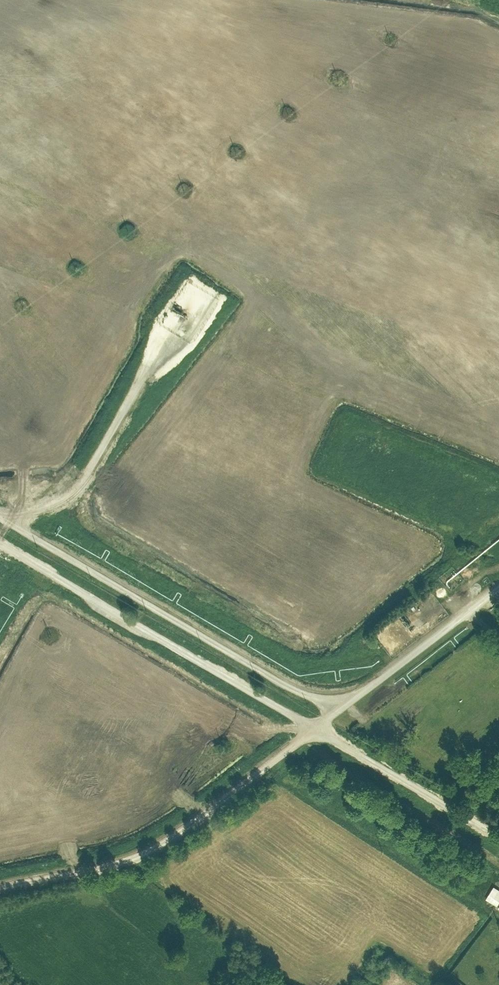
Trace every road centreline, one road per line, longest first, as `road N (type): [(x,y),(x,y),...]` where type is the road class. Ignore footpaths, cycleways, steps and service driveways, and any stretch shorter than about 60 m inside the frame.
road 1 (track): [(498,583),(169,834),(132,855),(0,885)]
road 2 (track): [(0,518),(331,706)]
road 3 (track): [(306,724),(0,544)]
road 4 (track): [(4,520),(84,481),(176,334)]
road 5 (track): [(306,724),(498,837)]

